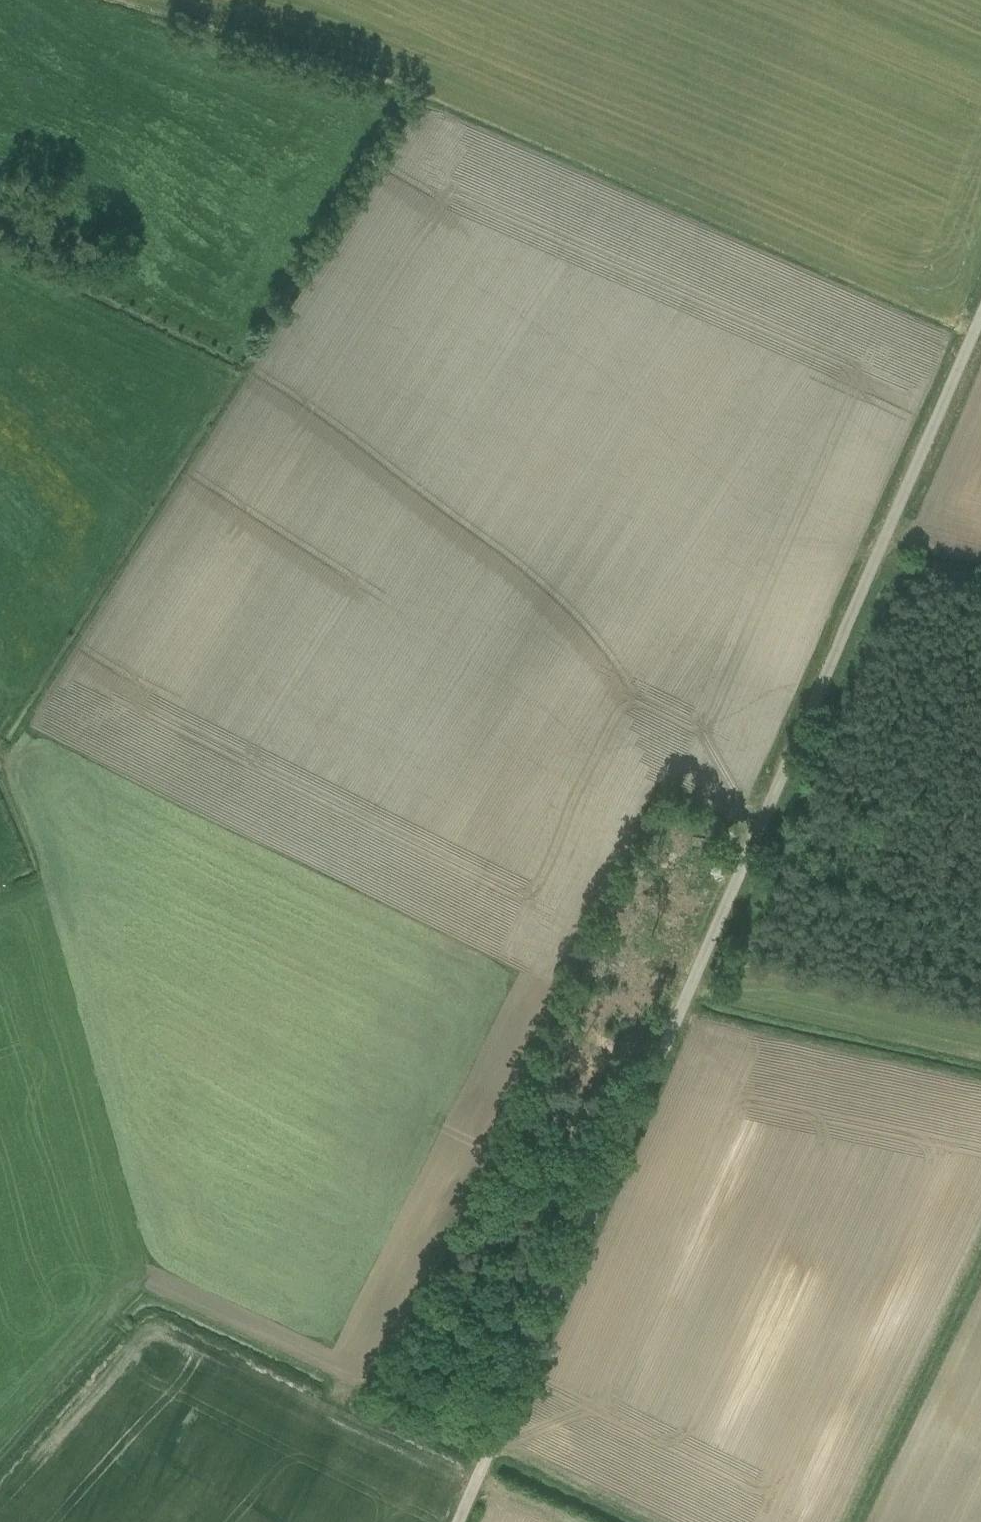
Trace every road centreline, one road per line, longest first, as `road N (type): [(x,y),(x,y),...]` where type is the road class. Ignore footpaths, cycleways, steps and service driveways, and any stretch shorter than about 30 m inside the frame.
road 1 (unclassified): [(980,308),(458,1521)]

